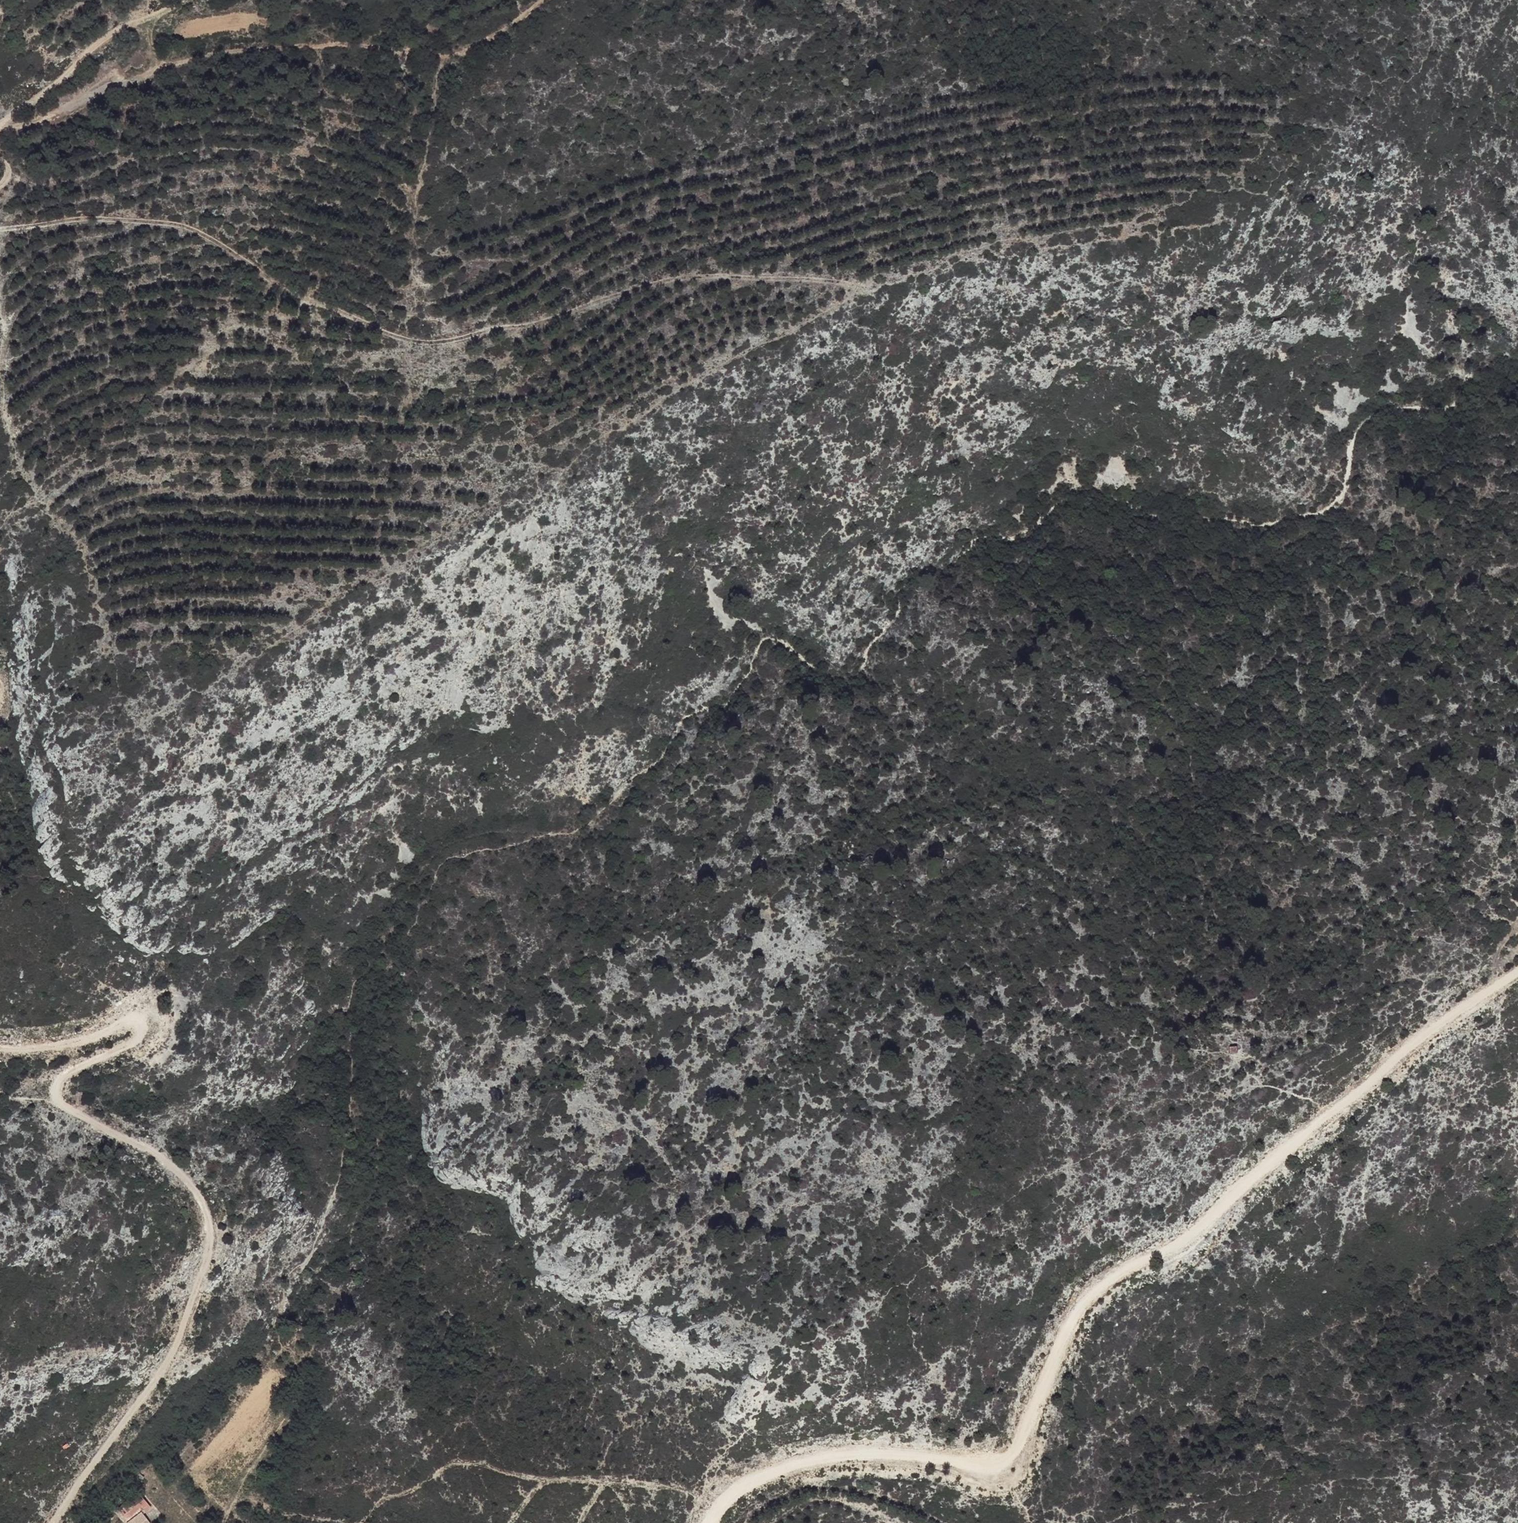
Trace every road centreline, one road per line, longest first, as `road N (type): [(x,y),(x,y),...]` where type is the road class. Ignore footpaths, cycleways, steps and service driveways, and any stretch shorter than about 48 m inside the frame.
road 1 (track): [(713,1522),(744,1489),(817,1461),(911,1455),(997,1467),(1022,1435),(1070,1319),(1089,1293),(1178,1245),(1401,1045),(1517,970)]
road 2 (track): [(57,1522),(174,1360),(215,1235),(207,1197),(180,1165),(72,1114),(53,1096),(56,1075),(118,1052),(135,1040),(138,1020),(42,1048),(0,1047)]
road 3 (track): [(0,123),(109,36),(183,0)]

